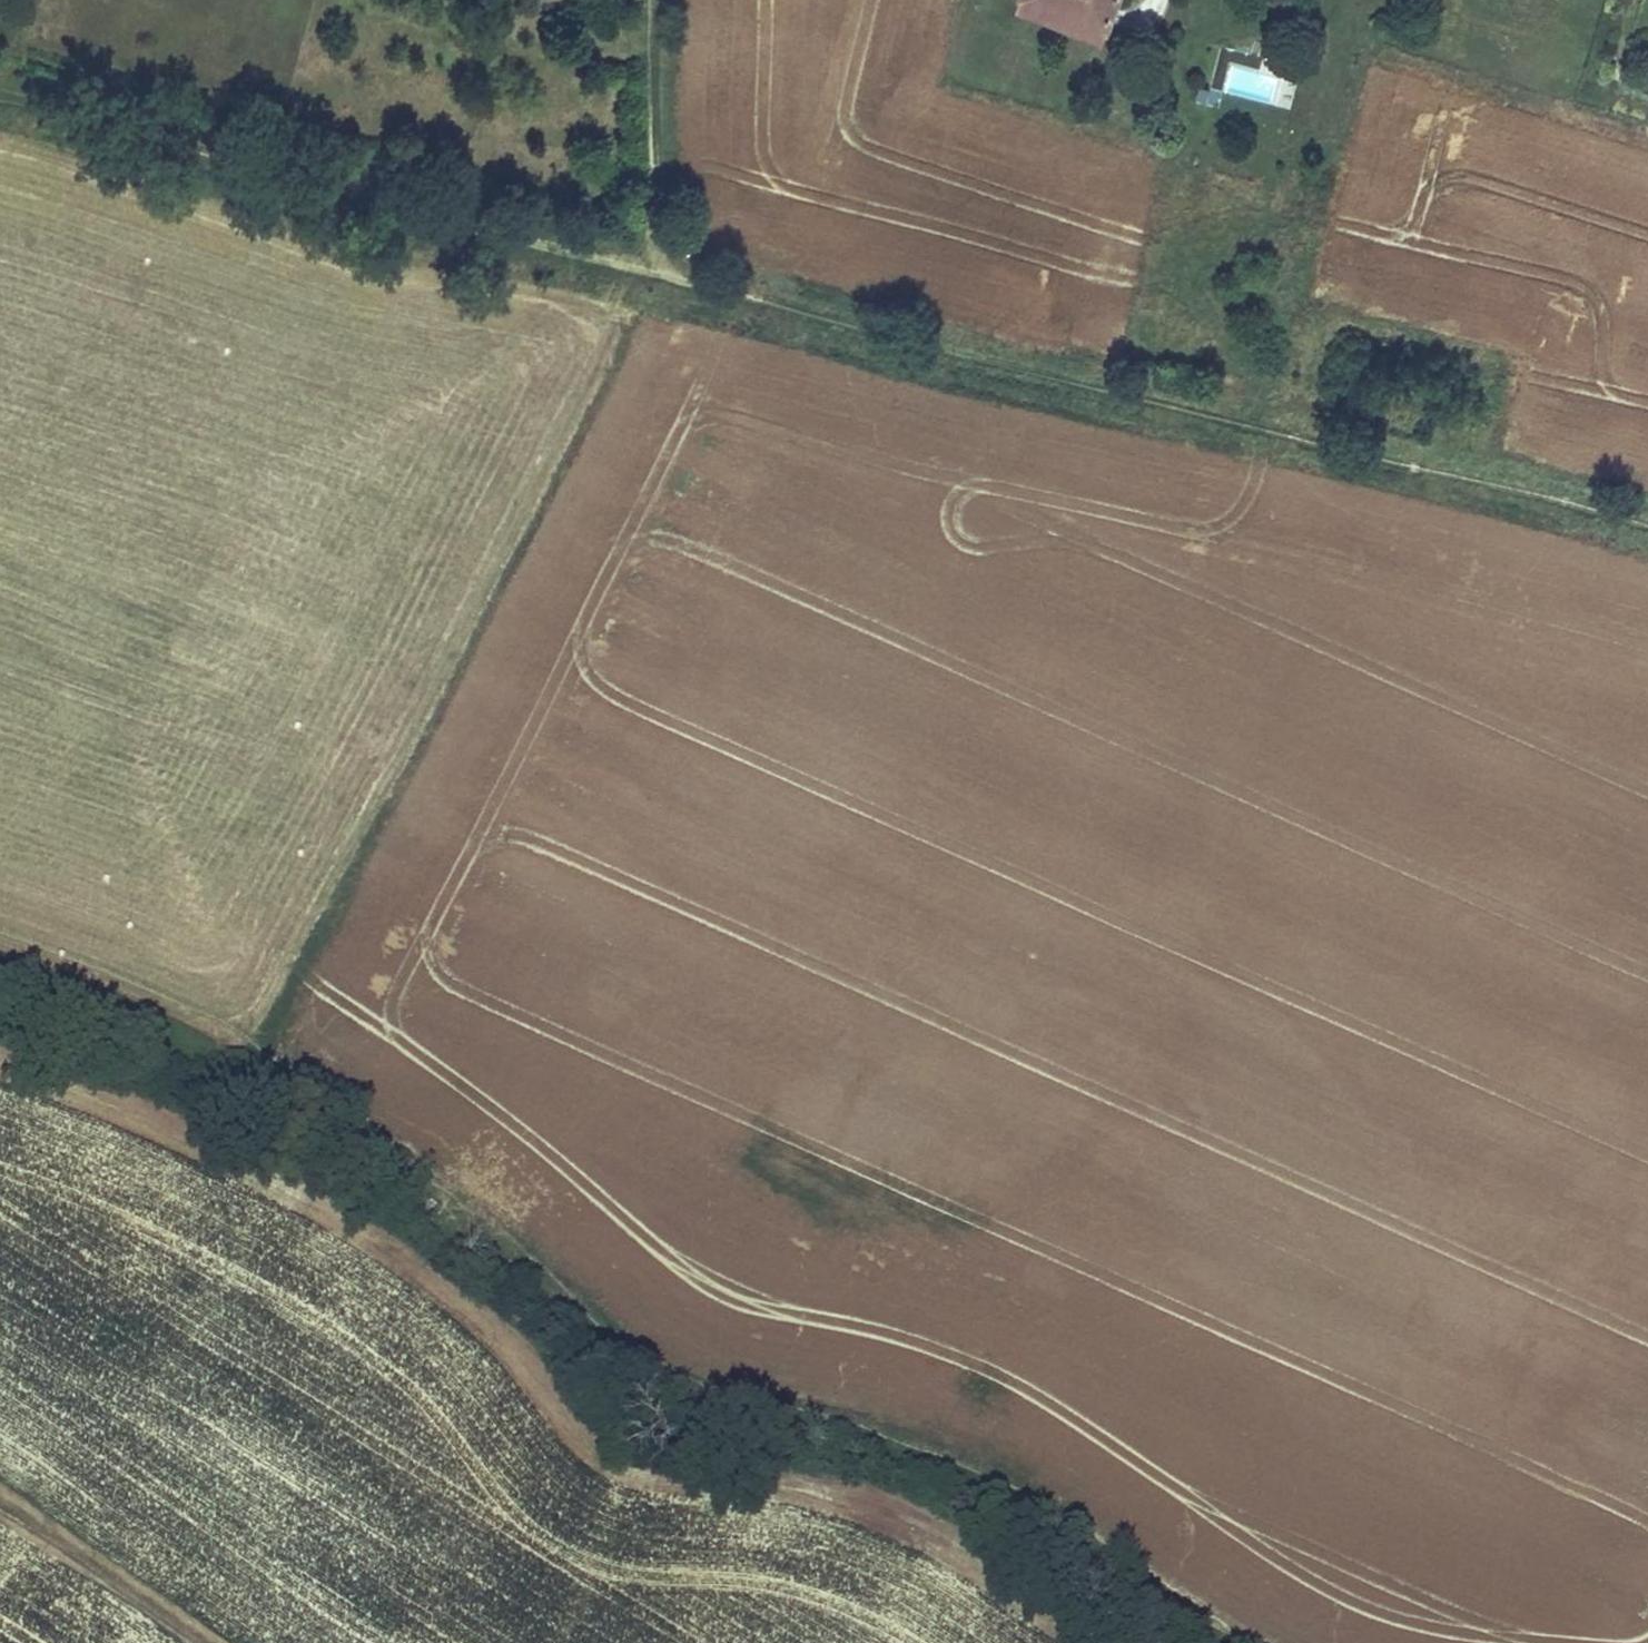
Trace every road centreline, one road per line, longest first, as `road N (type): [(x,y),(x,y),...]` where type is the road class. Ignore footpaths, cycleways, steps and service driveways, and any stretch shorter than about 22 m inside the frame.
road 1 (track): [(1647,531),(896,342),(650,270)]
road 2 (track): [(650,270),(419,217),(0,101)]
road 3 (track): [(650,270),(654,0)]
road 4 (track): [(196,1642),(0,1512)]

